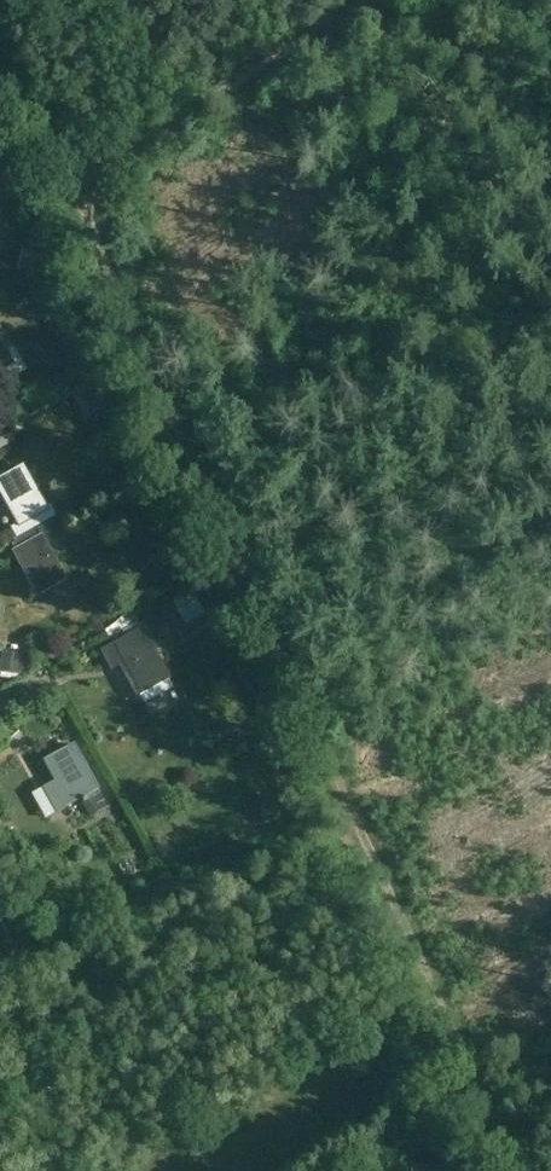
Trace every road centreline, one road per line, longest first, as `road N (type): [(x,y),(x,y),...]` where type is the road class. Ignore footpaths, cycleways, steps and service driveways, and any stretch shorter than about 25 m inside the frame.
road 1 (track): [(67,184),(523,1170)]
road 2 (track): [(67,184),(367,0)]
road 3 (track): [(0,40),(67,184)]

